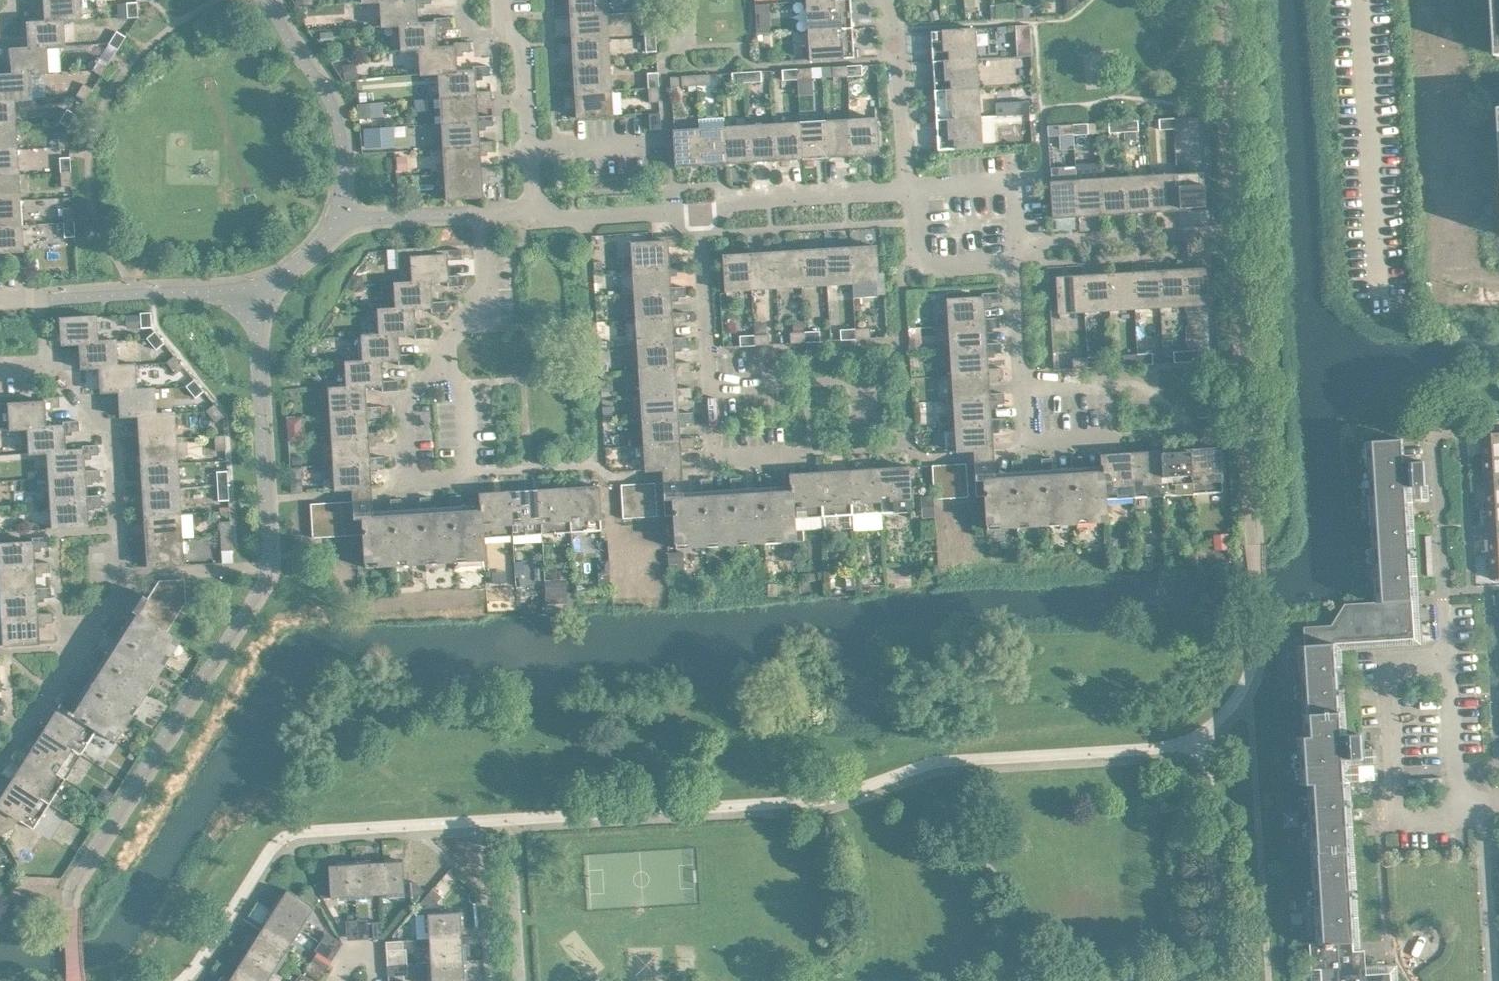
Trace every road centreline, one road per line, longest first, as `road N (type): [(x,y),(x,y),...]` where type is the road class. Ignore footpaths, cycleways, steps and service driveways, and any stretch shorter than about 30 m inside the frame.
road 1 (residential): [(1459,795),(1454,652),(1404,655),(1387,673),(1394,805),(1427,820),(1461,817)]
road 2 (residential): [(438,357),(409,394),(411,483),(467,478),(464,394),(453,379)]
road 3 (residential): [(119,535),(112,432),(43,360),(0,365)]
road 4 (residential): [(536,207),(524,44),(504,19),(503,0)]
road 5 (residential): [(913,186),(702,209)]
road 6 (residential): [(913,186),(905,68),(890,0)]
road 7 (residential): [(1019,261),(920,266),(913,186)]
road 8 (residential): [(1019,261),(1010,180),(913,186)]
road 9 (residential): [(711,386),(702,209)]
road 10 (residential): [(702,209),(575,216),(536,207)]
road 11 (residential): [(438,357),(489,304),(484,214)]
road 12 (residential): [(795,454),(713,460),(711,386)]
road 13 (residential): [(1027,382),(1019,261)]

